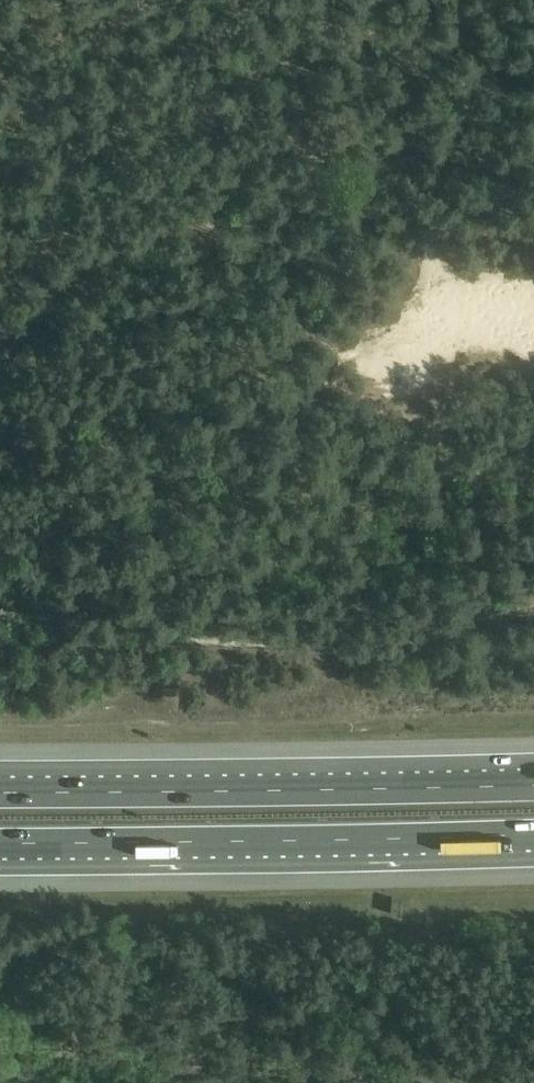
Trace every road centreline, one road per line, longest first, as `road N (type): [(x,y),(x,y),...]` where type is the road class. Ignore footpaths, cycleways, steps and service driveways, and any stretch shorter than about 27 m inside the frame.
road 1 (motorway): [(0,842),(533,834)]
road 2 (motorway): [(533,786),(0,793)]

